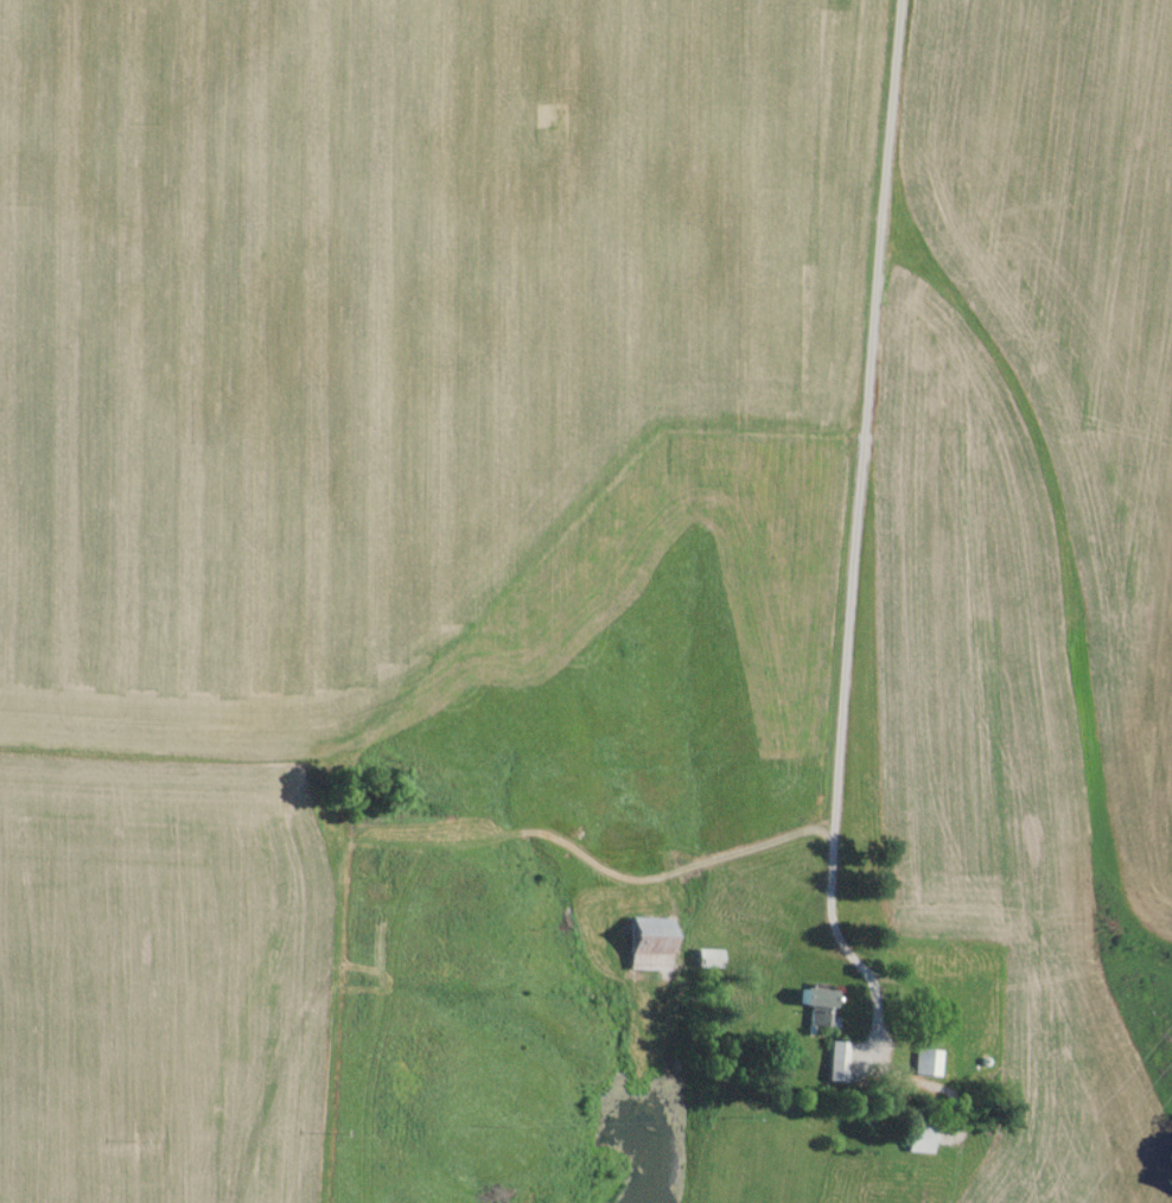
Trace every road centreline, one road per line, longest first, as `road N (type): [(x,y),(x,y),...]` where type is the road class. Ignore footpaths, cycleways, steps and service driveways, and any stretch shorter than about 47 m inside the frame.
road 1 (residential): [(858,1052),(880,1033),(880,982),(833,943),(839,782),(903,0)]

